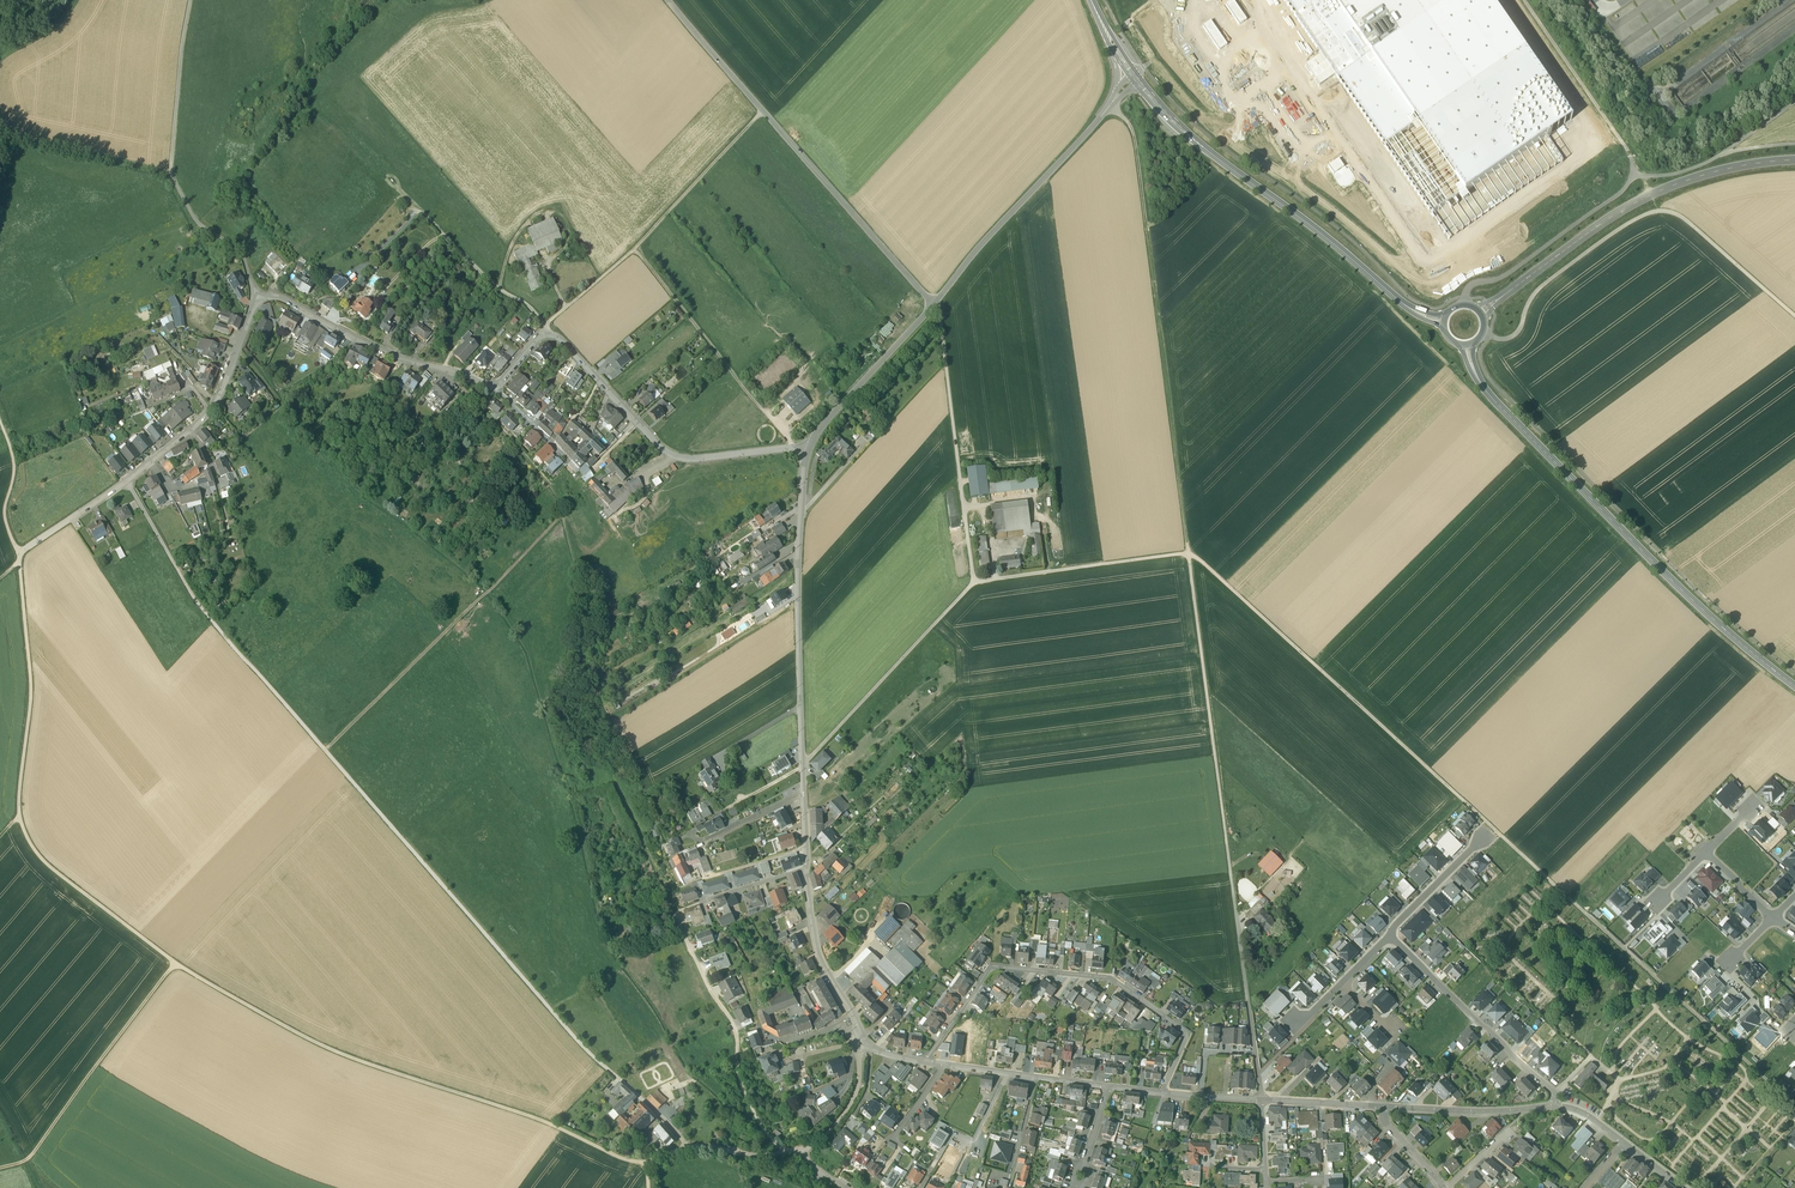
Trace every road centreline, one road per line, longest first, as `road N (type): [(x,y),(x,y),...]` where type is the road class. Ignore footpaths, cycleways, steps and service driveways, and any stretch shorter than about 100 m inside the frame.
road 1 (track): [(974,580),(1188,555),(1201,561),(1794,1106)]
road 2 (residential): [(810,445),(682,458),(660,446),(559,338),(541,336),(488,386),(400,360),(266,295),(253,302),(203,416),(18,553)]
road 3 (track): [(647,1162),(338,1057),(175,963),(44,862),(20,819),(31,735),(18,553)]
road 4 (track): [(453,371),(559,503),(573,596),(559,684),(564,710),(597,745),(709,991),(734,1026),(744,1096),(761,1126),(791,1151)]
road 5 (track): [(604,1066),(193,597),(157,533)]
road 6 (residential): [(810,445),(799,534),(807,866),(819,954),(866,1045)]
road 7 (secondary): [(1794,687),(1695,602),(1489,396),(1467,345)]
road 8 (track): [(1525,0),(1628,150),(1632,174),(1616,196),(1503,276),(1472,284),(1464,298)]
road 9 (unclassified): [(935,303),(668,0)]
road 10 (secondary): [(1443,322),(1410,310),(1201,146),(1137,78)]
road 11 (residential): [(1162,1093),(1187,1034),(1111,978),(992,966),(926,1061)]
road 12 (secondary): [(1480,313),(1658,192),(1723,169),(1794,159)]
road 13 (track): [(326,748),(562,512)]
road 14 (track): [(190,0),(171,170),(193,217),(242,255),(258,297)]
road 15 (track): [(1188,555),(1147,228)]
road 16 (track): [(1188,555),(1228,859)]
road 17 (track): [(175,963),(32,1156),(0,1168)]
road 18 (unclassified): [(1109,107),(935,303)]
road 19 (track): [(1680,216),(1656,212),(1625,226),(1543,285),(1510,339),(1488,336)]
road 20 (residential): [(1554,1106),(1554,1092),(1391,937)]
road 21 (track): [(762,111),(601,277)]
road 22 (track): [(500,288),(419,210),(355,279)]
road 23 (unclassified): [(935,303),(810,445)]
road 24 (track): [(1794,101),(1708,162),(1676,174),(1632,174)]
road 25 (track): [(635,248),(740,384)]
road 26 (residential): [(1384,1107),(1482,1113),(1554,1106)]
road 27 (residential): [(942,1063),(1107,1087)]
road 28 (track): [(1680,216),(1794,316)]
road 29 (track): [(545,324),(500,288),(514,241),(547,215)]
road 30 (track): [(0,417),(14,464),(4,513),(18,553)]
road 31 (residential): [(1484,837),(1391,937)]
road 32 (residential): [(866,1045),(839,1118),(791,1151)]
road 33 (track): [(1109,107),(1133,133),(1147,228)]
road 34 (residential): [(1262,1101),(1384,1107)]

